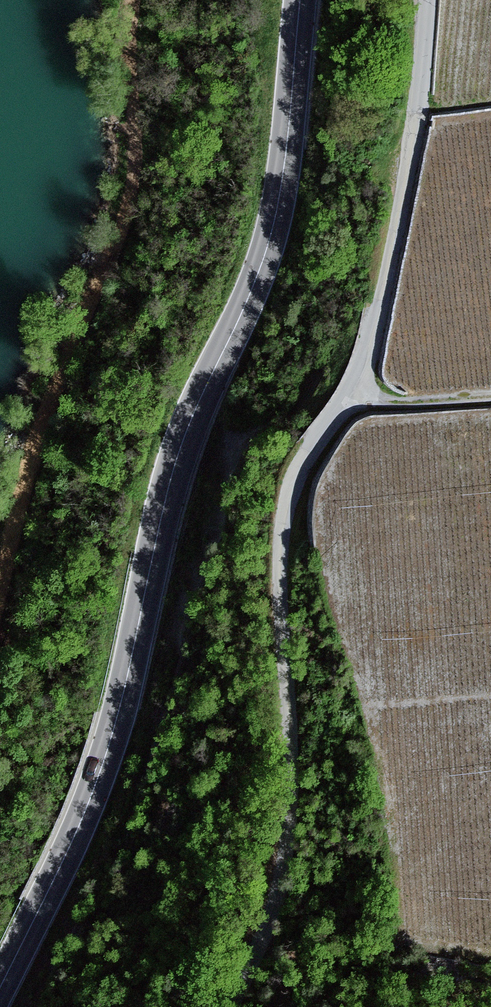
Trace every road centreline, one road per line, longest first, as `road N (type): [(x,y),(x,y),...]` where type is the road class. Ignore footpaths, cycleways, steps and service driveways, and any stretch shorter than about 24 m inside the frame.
road 1 (track): [(428,0),(418,123),(357,387),(294,466),(280,517),(292,724),(306,809),(230,1006)]
road 2 (primary): [(300,0),(268,245),(176,462),(97,781),(0,987)]
road 3 (track): [(342,409),(490,403)]

